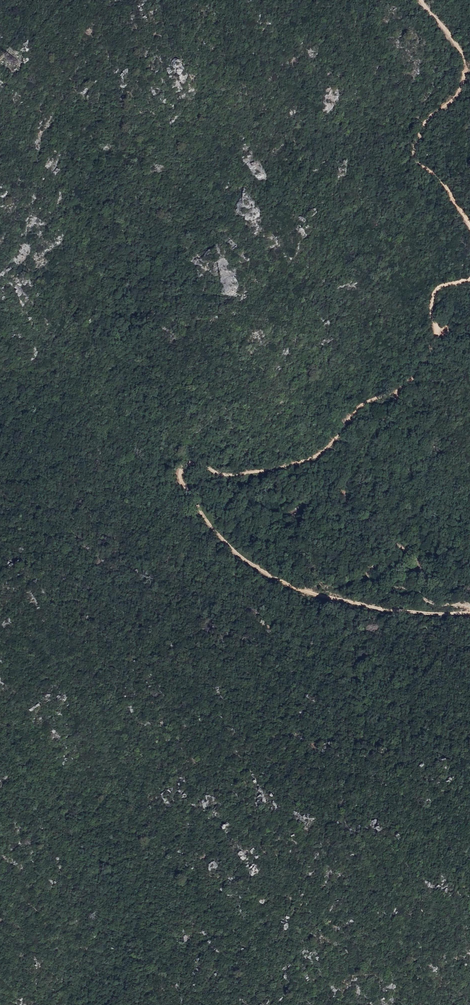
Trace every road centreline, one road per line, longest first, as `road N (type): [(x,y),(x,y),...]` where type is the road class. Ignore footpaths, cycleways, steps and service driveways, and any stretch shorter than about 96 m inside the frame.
road 1 (track): [(403,390),(359,407),(315,457),(235,475),(188,464),(179,478),(237,553),(288,585),(371,608),(469,614)]
road 2 (track): [(469,606),(441,605),(369,577),(373,566),(419,568),(409,551),(365,521),(347,485),(403,390)]
road 3 (track): [(421,0),(464,57),(465,76),(454,100),(429,118),(413,151),(469,223)]
road 4 (track): [(469,280),(436,289),(437,347),(403,390)]

